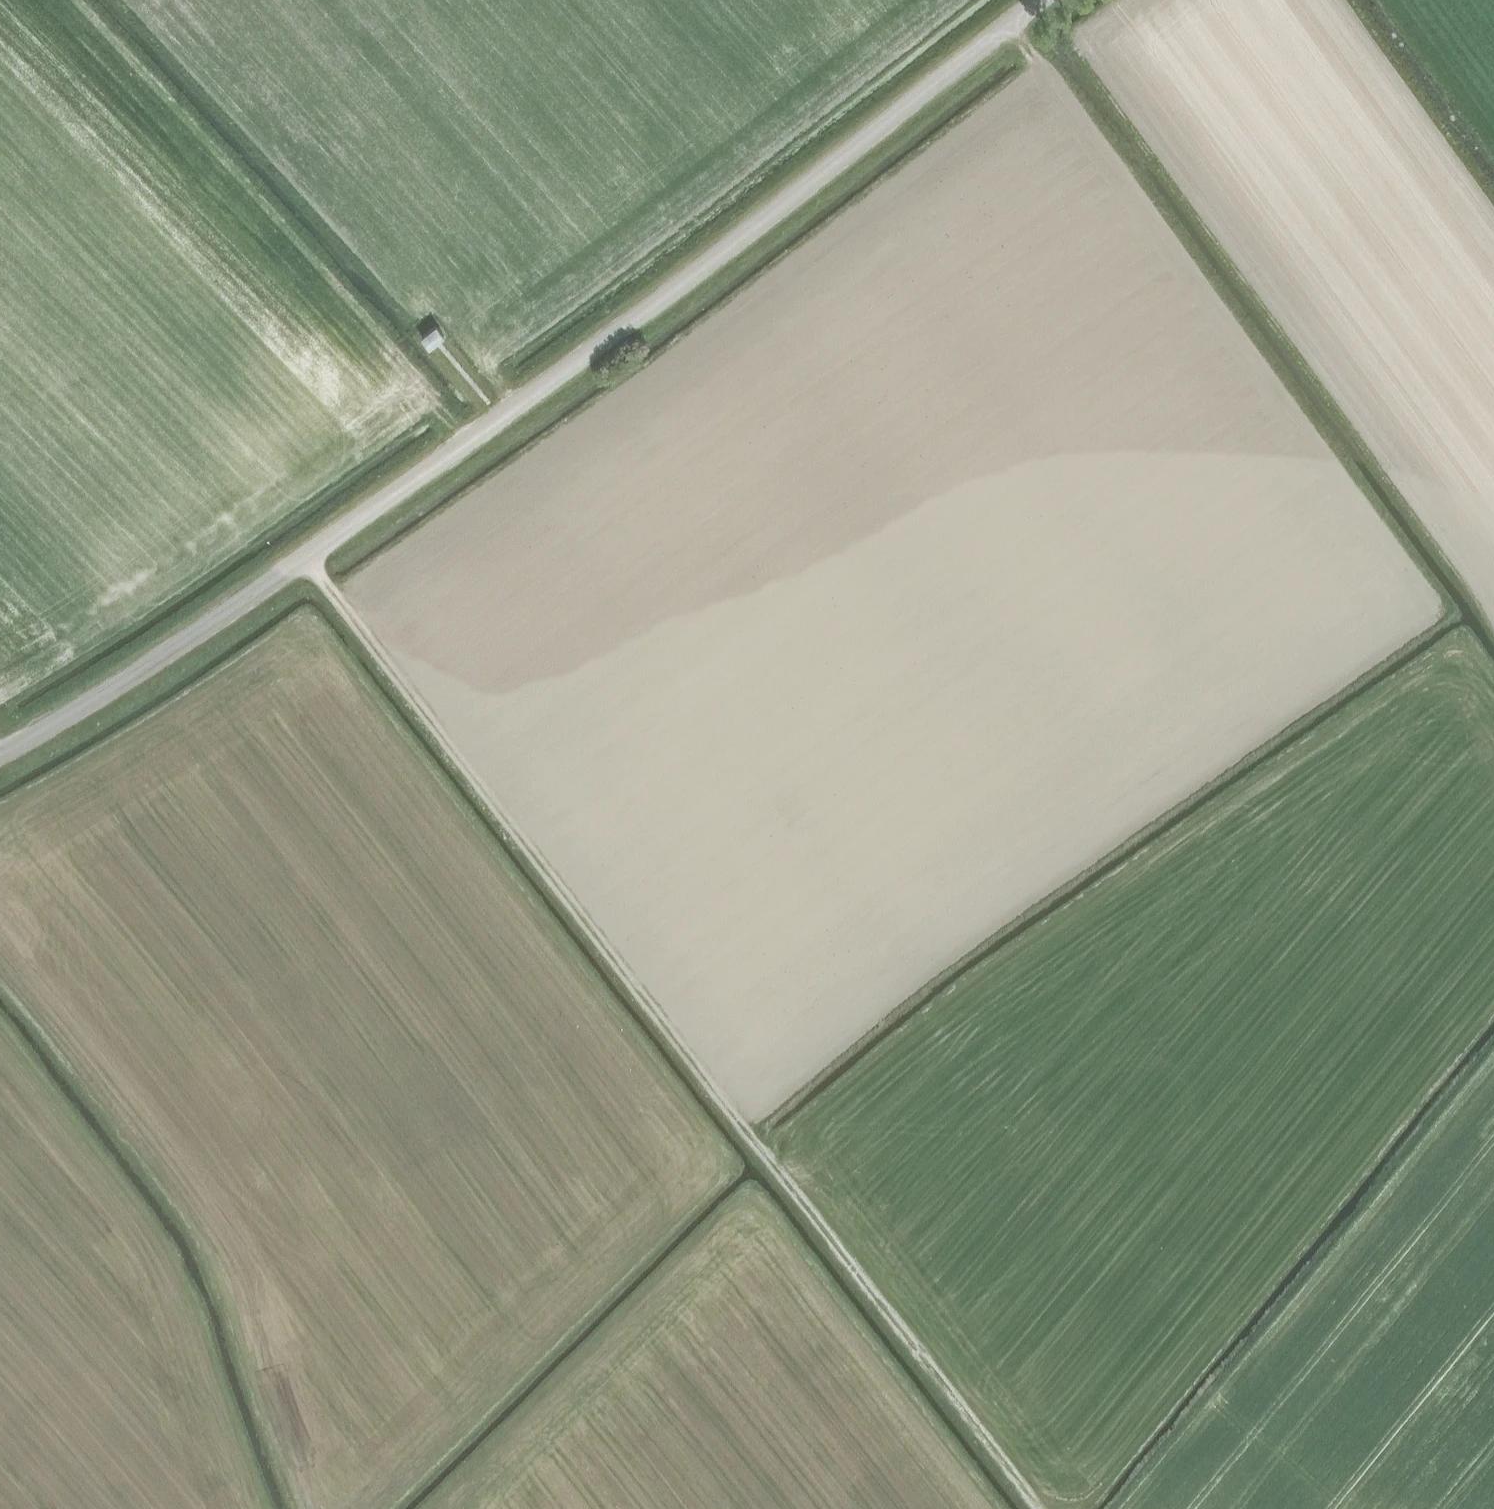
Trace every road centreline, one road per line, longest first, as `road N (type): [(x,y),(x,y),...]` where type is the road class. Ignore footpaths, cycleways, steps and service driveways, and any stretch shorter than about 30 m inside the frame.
road 1 (tertiary): [(0,760),(83,717),(627,325),(1036,0)]

